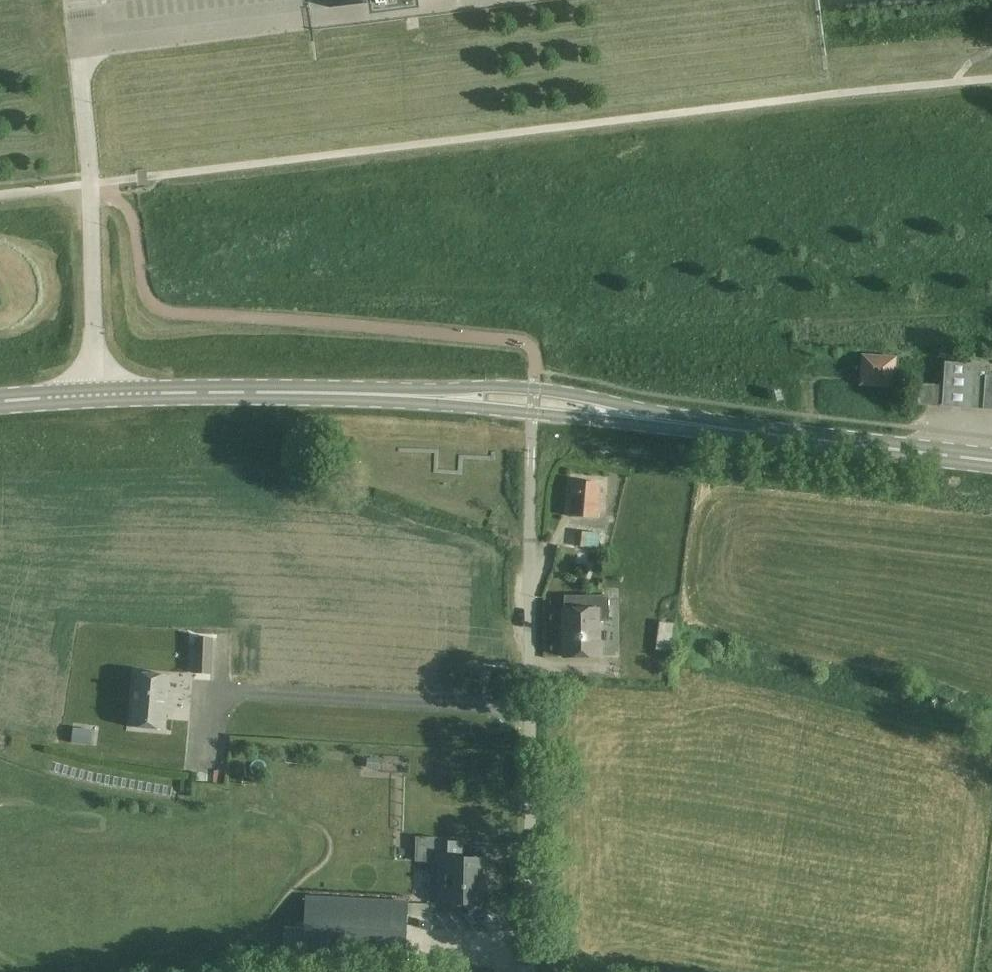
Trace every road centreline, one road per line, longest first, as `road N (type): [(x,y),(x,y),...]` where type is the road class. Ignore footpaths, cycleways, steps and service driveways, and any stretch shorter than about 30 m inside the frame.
road 1 (unclassified): [(90,394),(83,46),(310,19)]
road 2 (residential): [(522,971),(532,452)]
road 3 (secondary): [(749,431),(535,393),(338,395)]
road 4 (secondary): [(338,395),(678,432),(749,431)]
road 5 (secondary): [(338,395),(90,394)]
road 6 (secondary): [(991,460),(749,431)]

